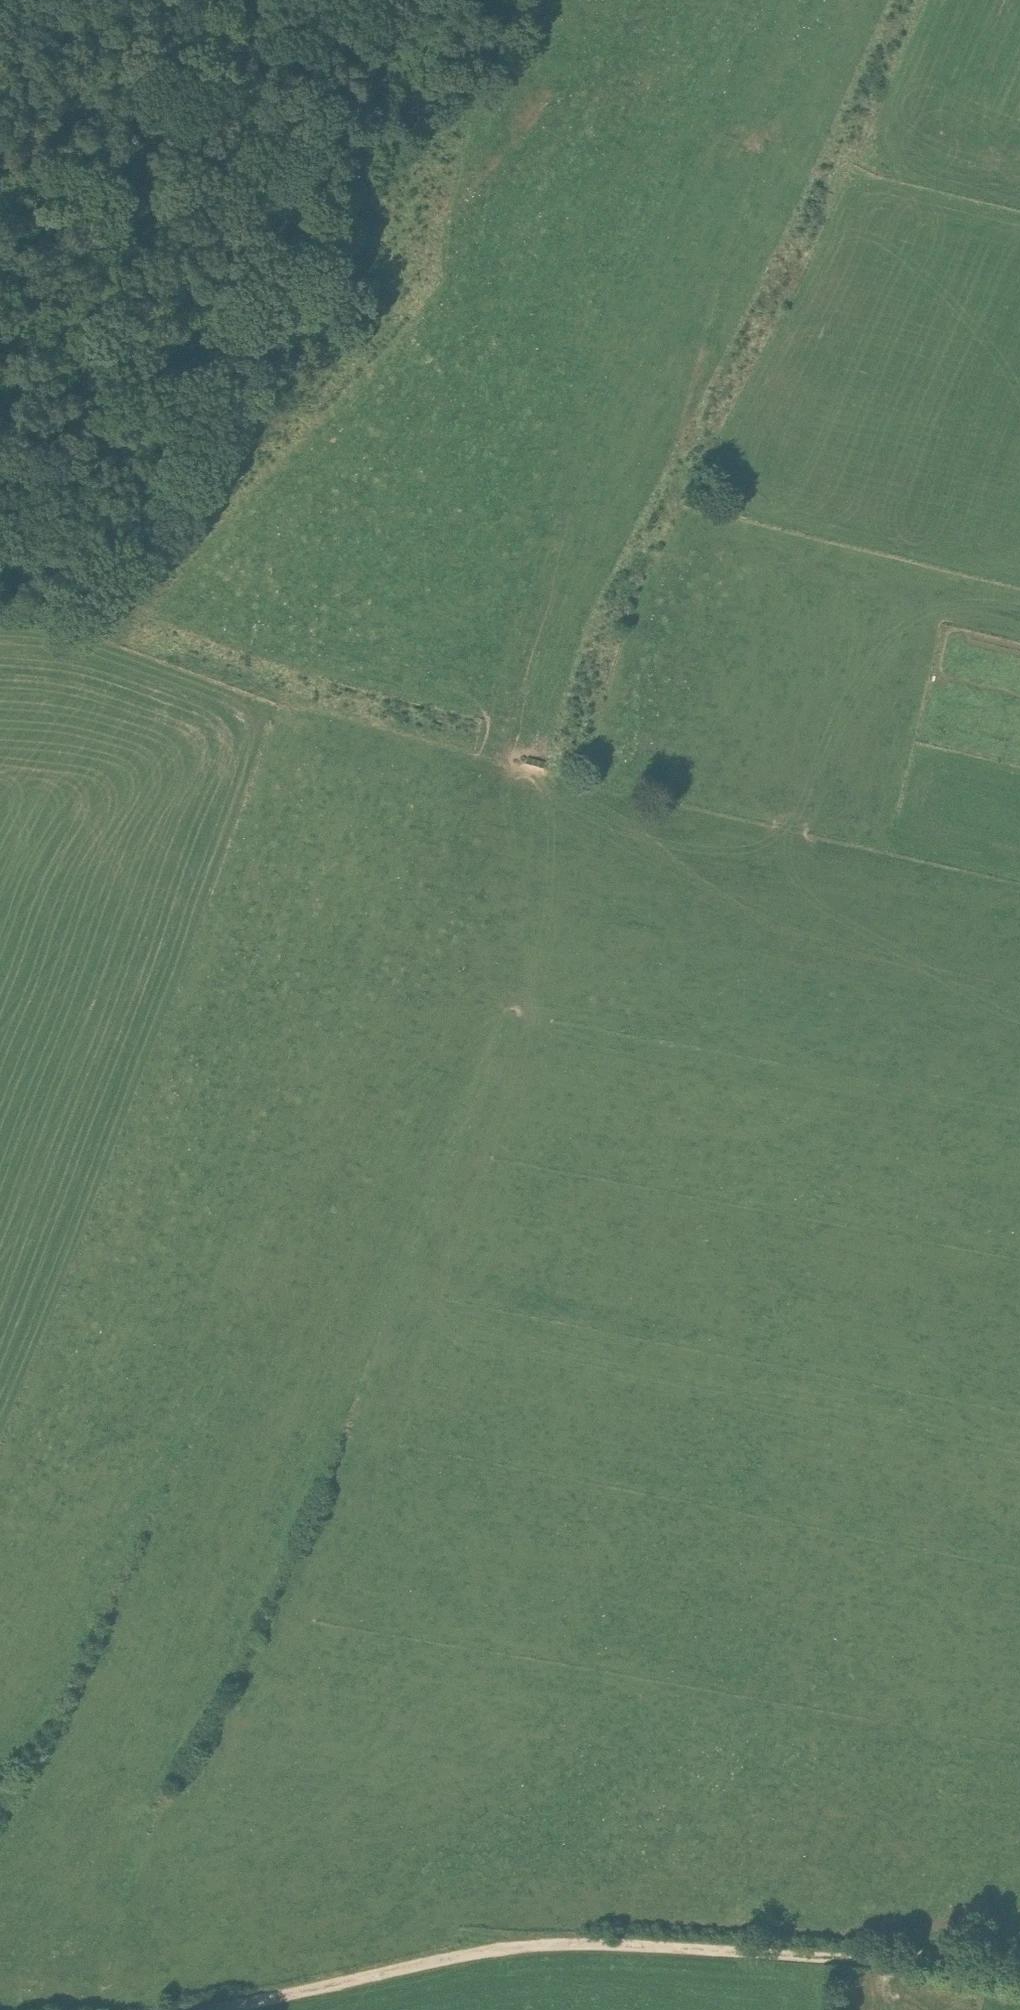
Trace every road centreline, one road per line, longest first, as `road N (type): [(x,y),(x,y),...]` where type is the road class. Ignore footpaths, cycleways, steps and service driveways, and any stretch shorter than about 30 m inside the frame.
road 1 (track): [(214,2009),(550,1941),(1019,1964)]

